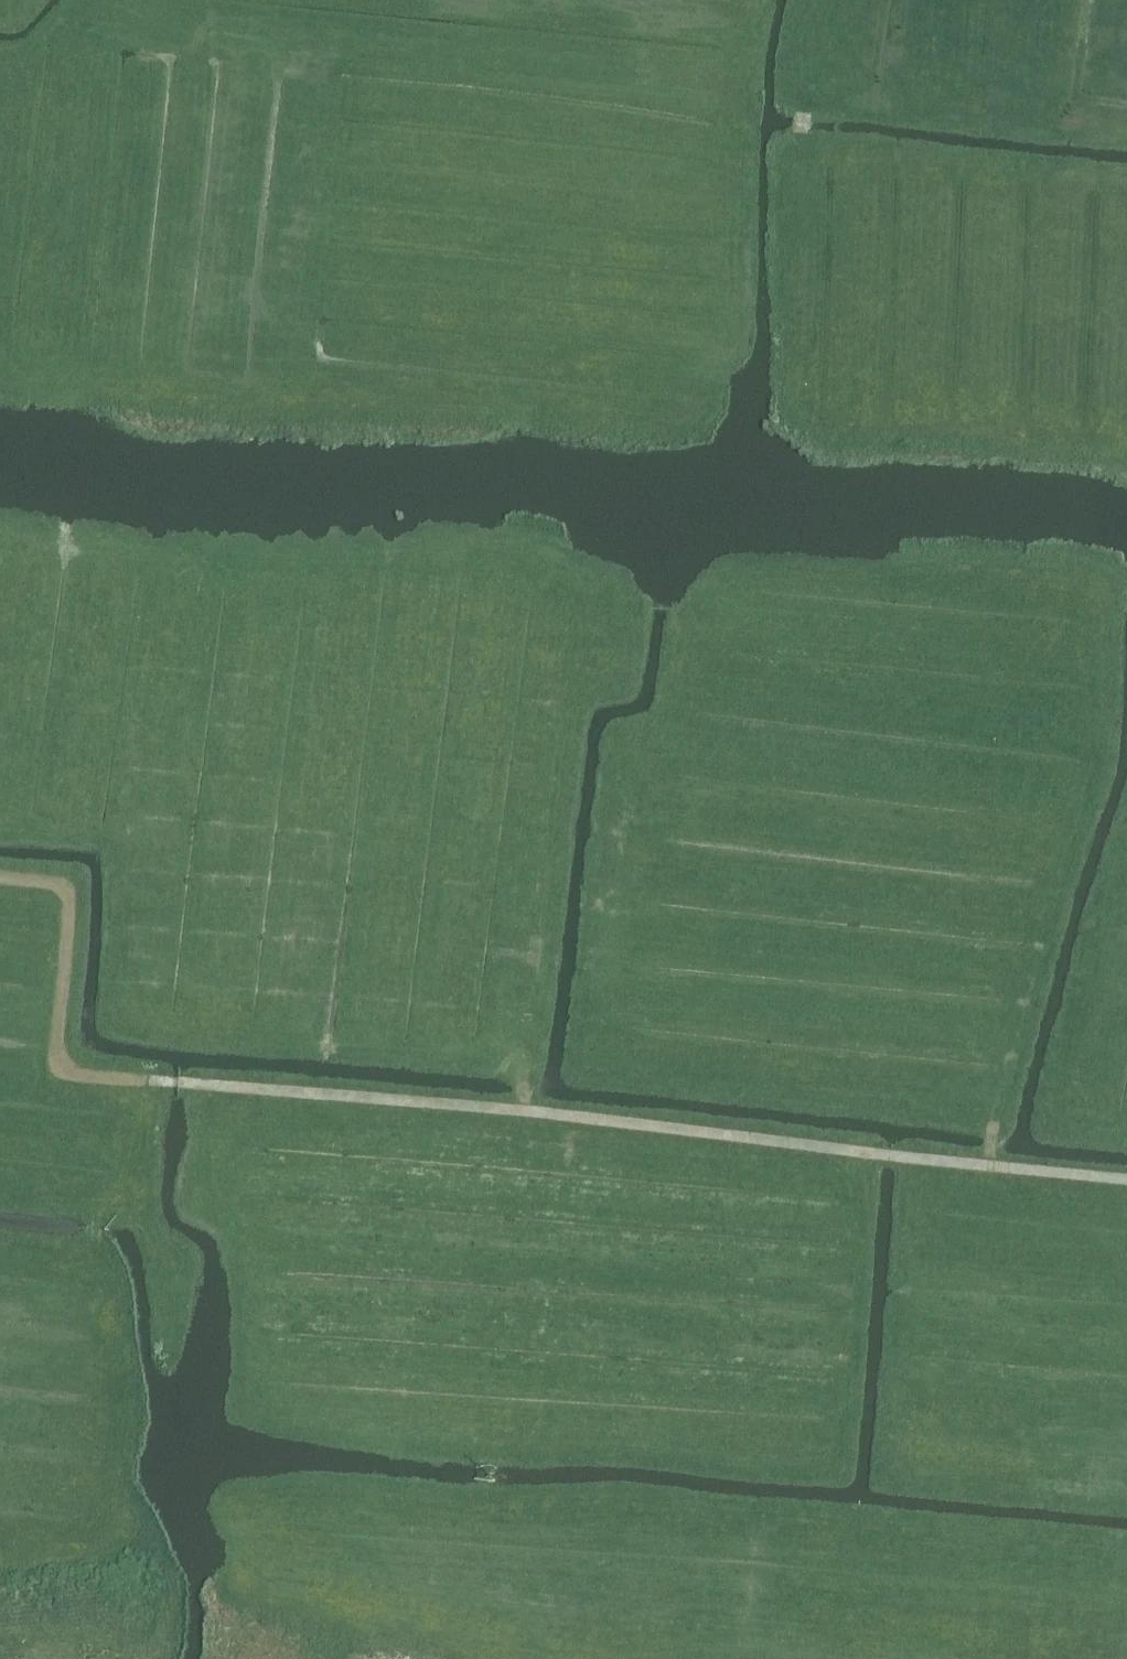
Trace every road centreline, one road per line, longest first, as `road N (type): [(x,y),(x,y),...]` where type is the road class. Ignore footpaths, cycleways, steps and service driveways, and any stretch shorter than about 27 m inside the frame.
road 1 (track): [(523,1110),(150,1078),(70,1055),(75,877),(0,871)]
road 2 (track): [(986,1163),(523,1110)]
road 3 (track): [(1126,1178),(986,1163)]

